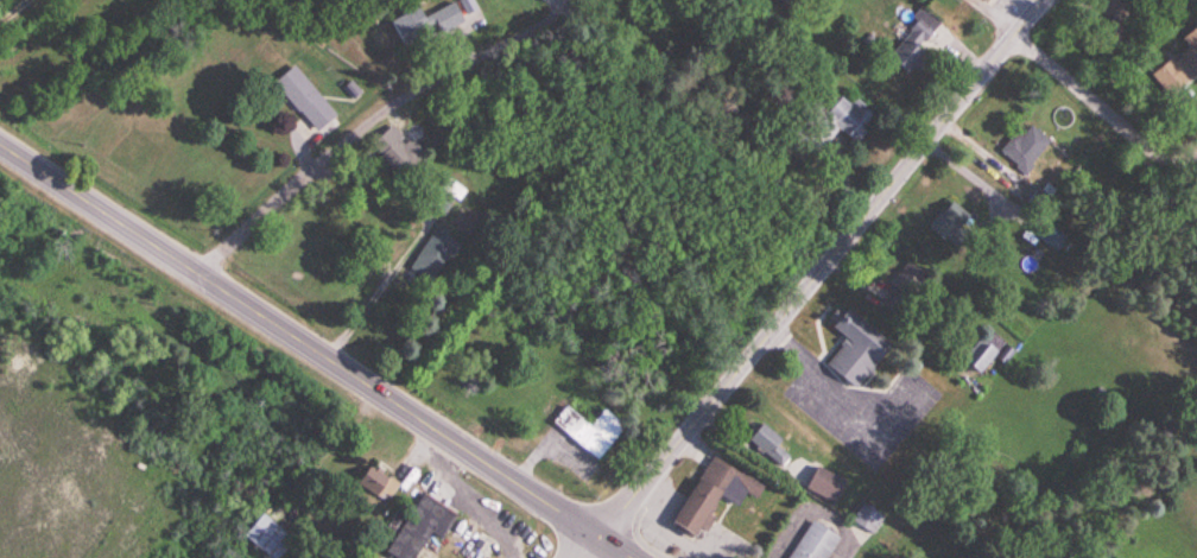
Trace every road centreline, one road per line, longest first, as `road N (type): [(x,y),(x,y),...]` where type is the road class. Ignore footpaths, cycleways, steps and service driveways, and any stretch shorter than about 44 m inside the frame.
road 1 (tertiary): [(630,557),(0,146)]
road 2 (tertiary): [(601,539),(1047,0)]
road 3 (residential): [(202,277),(290,190),(424,83),(519,42)]
road 4 (residential): [(1018,36),(1165,165),(1196,161)]

